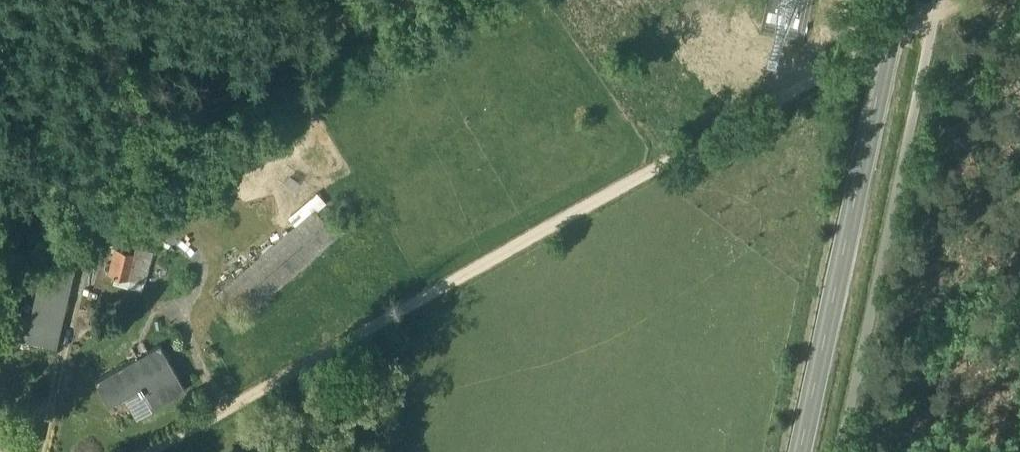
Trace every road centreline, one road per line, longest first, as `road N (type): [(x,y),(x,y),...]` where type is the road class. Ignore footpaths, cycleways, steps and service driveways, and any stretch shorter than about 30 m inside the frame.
road 1 (track): [(947,0),(152,451)]
road 2 (primary): [(800,451),(898,0)]

